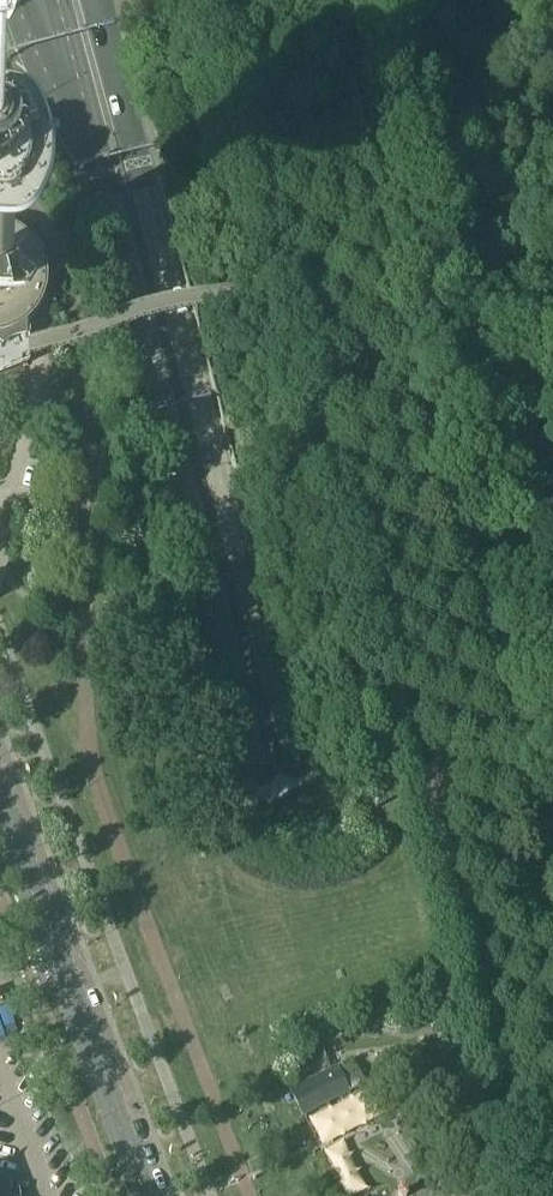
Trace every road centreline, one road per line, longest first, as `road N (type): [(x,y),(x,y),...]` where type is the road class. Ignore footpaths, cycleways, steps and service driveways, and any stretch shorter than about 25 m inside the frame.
road 1 (trunk): [(410,1195),(100,0)]
road 2 (trunk): [(91,136),(364,1195)]
road 3 (unclassified): [(552,1027),(283,0)]
road 4 (tertiary): [(145,1195),(0,804)]
road 5 (trunk): [(13,0),(91,136)]
road 6 (trunk): [(54,0),(91,136)]

